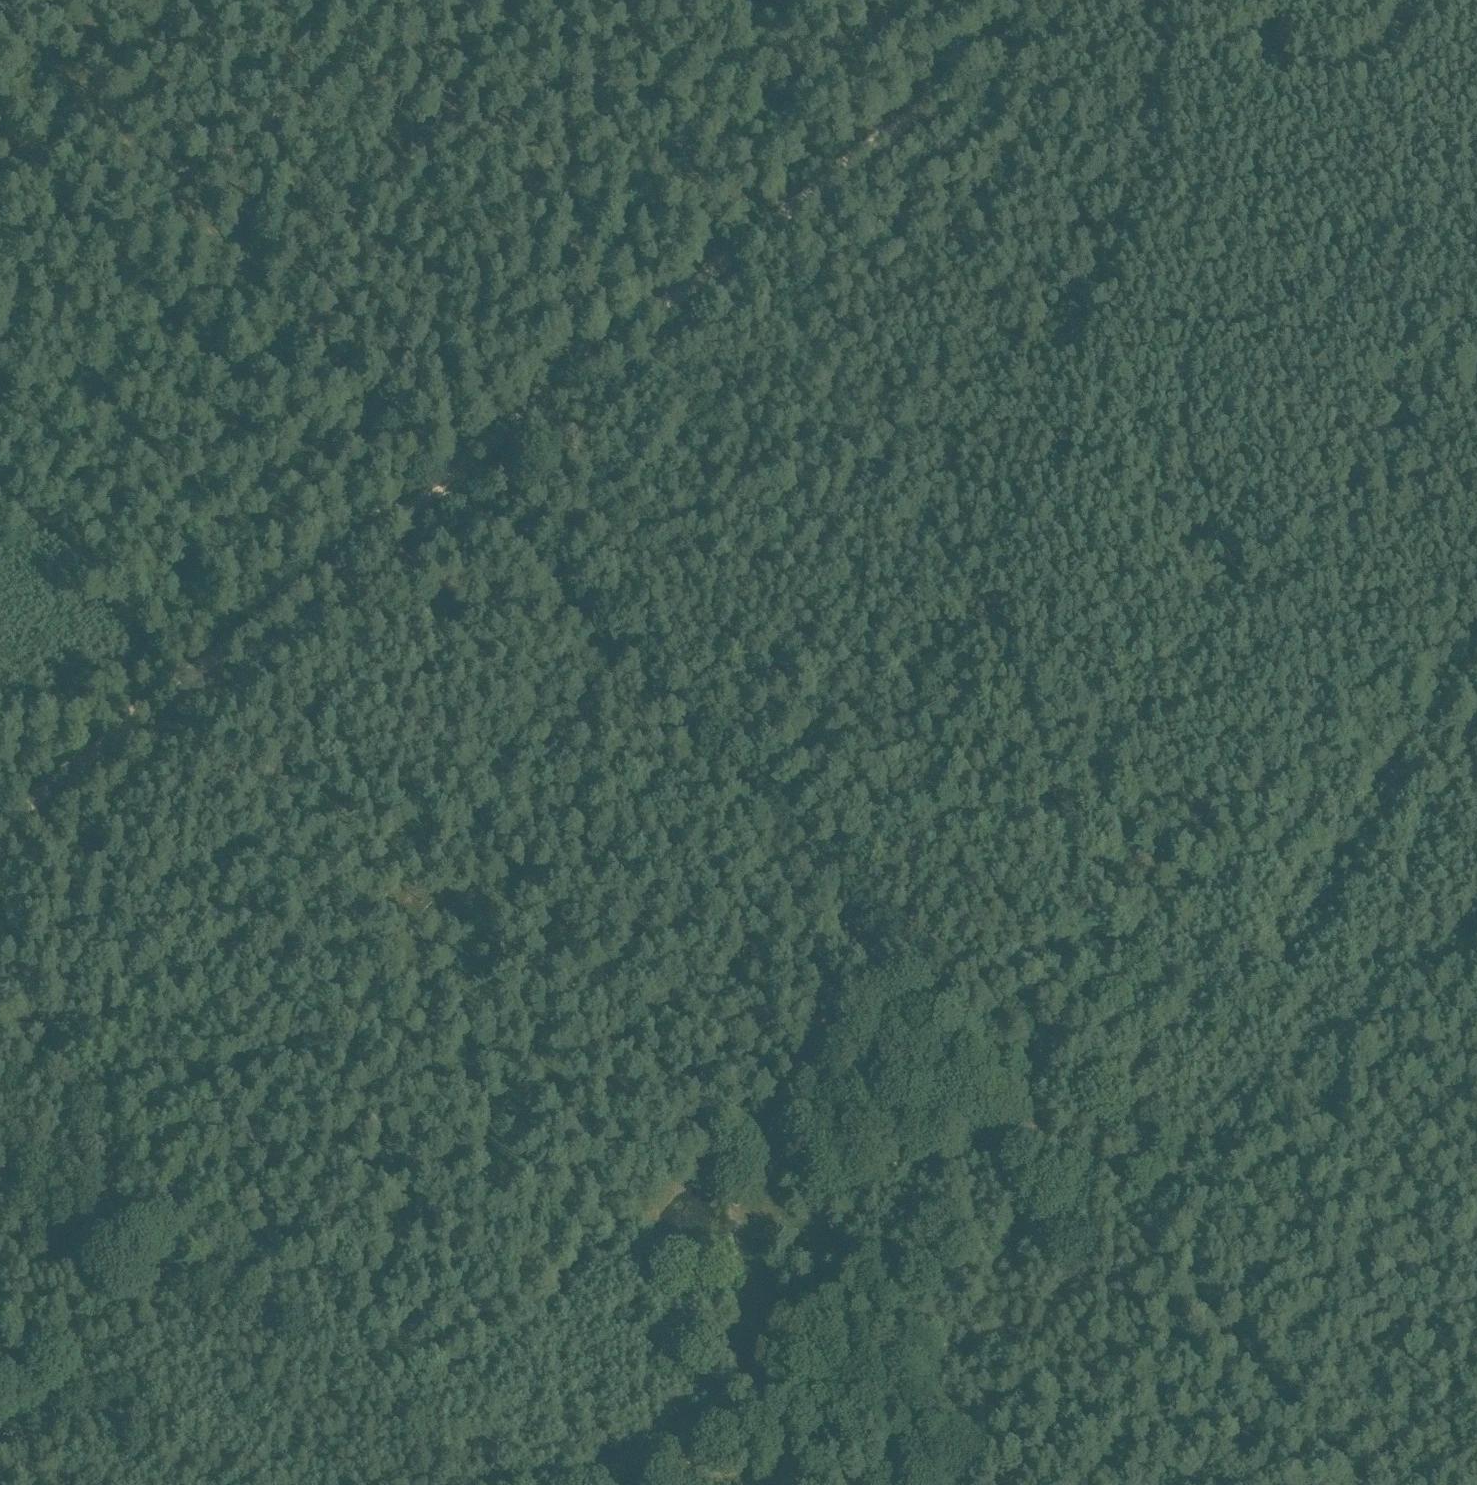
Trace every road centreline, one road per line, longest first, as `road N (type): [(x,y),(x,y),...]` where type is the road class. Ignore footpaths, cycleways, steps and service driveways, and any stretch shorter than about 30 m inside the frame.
road 1 (track): [(0,4),(418,460),(460,495),(1350,1484)]

